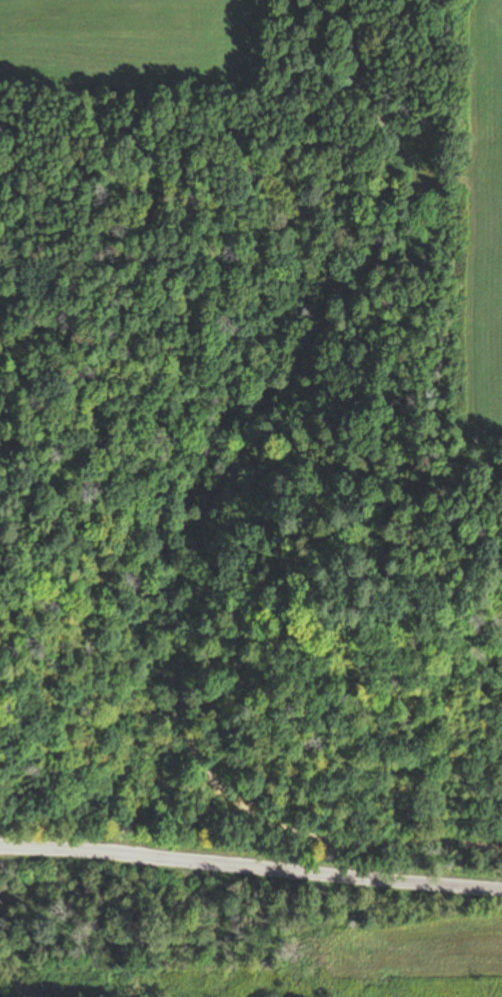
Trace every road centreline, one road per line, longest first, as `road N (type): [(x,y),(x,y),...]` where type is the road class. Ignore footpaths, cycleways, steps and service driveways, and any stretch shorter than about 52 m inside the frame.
road 1 (residential): [(501,894),(52,849),(0,852)]

